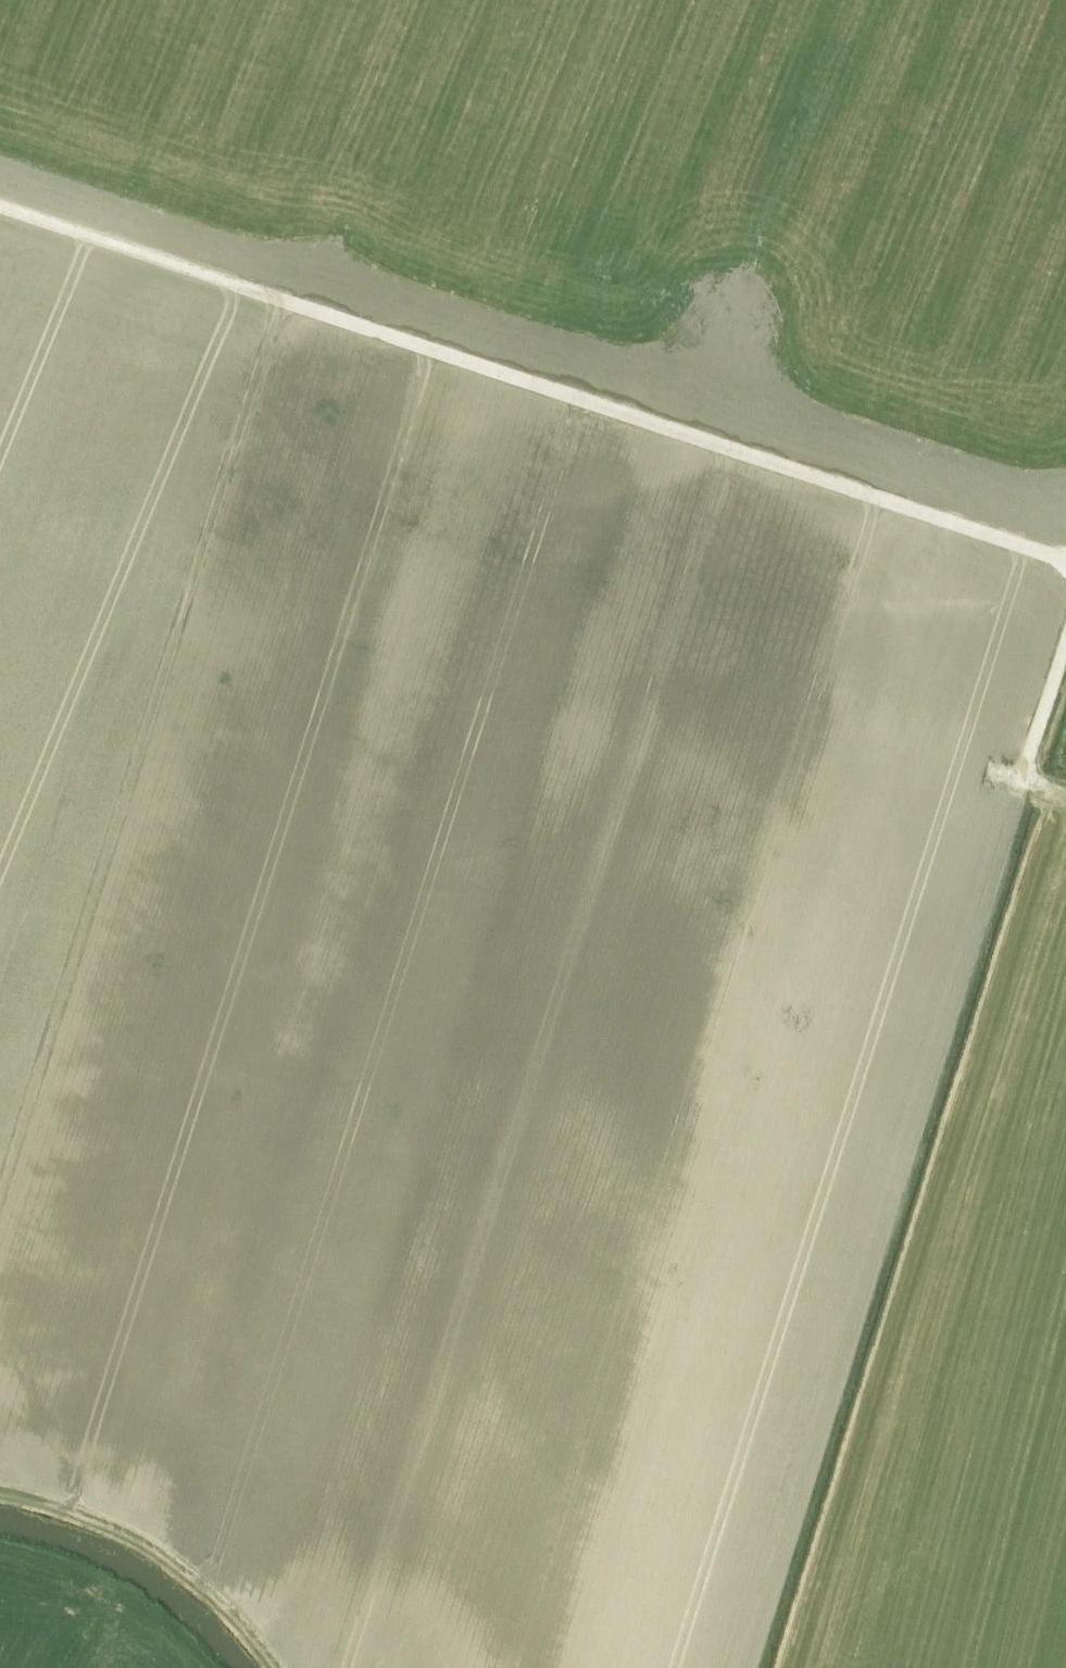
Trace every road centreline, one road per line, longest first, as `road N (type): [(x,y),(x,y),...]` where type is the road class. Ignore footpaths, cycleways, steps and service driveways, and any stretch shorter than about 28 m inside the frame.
road 1 (track): [(1065,645),(1025,777)]

